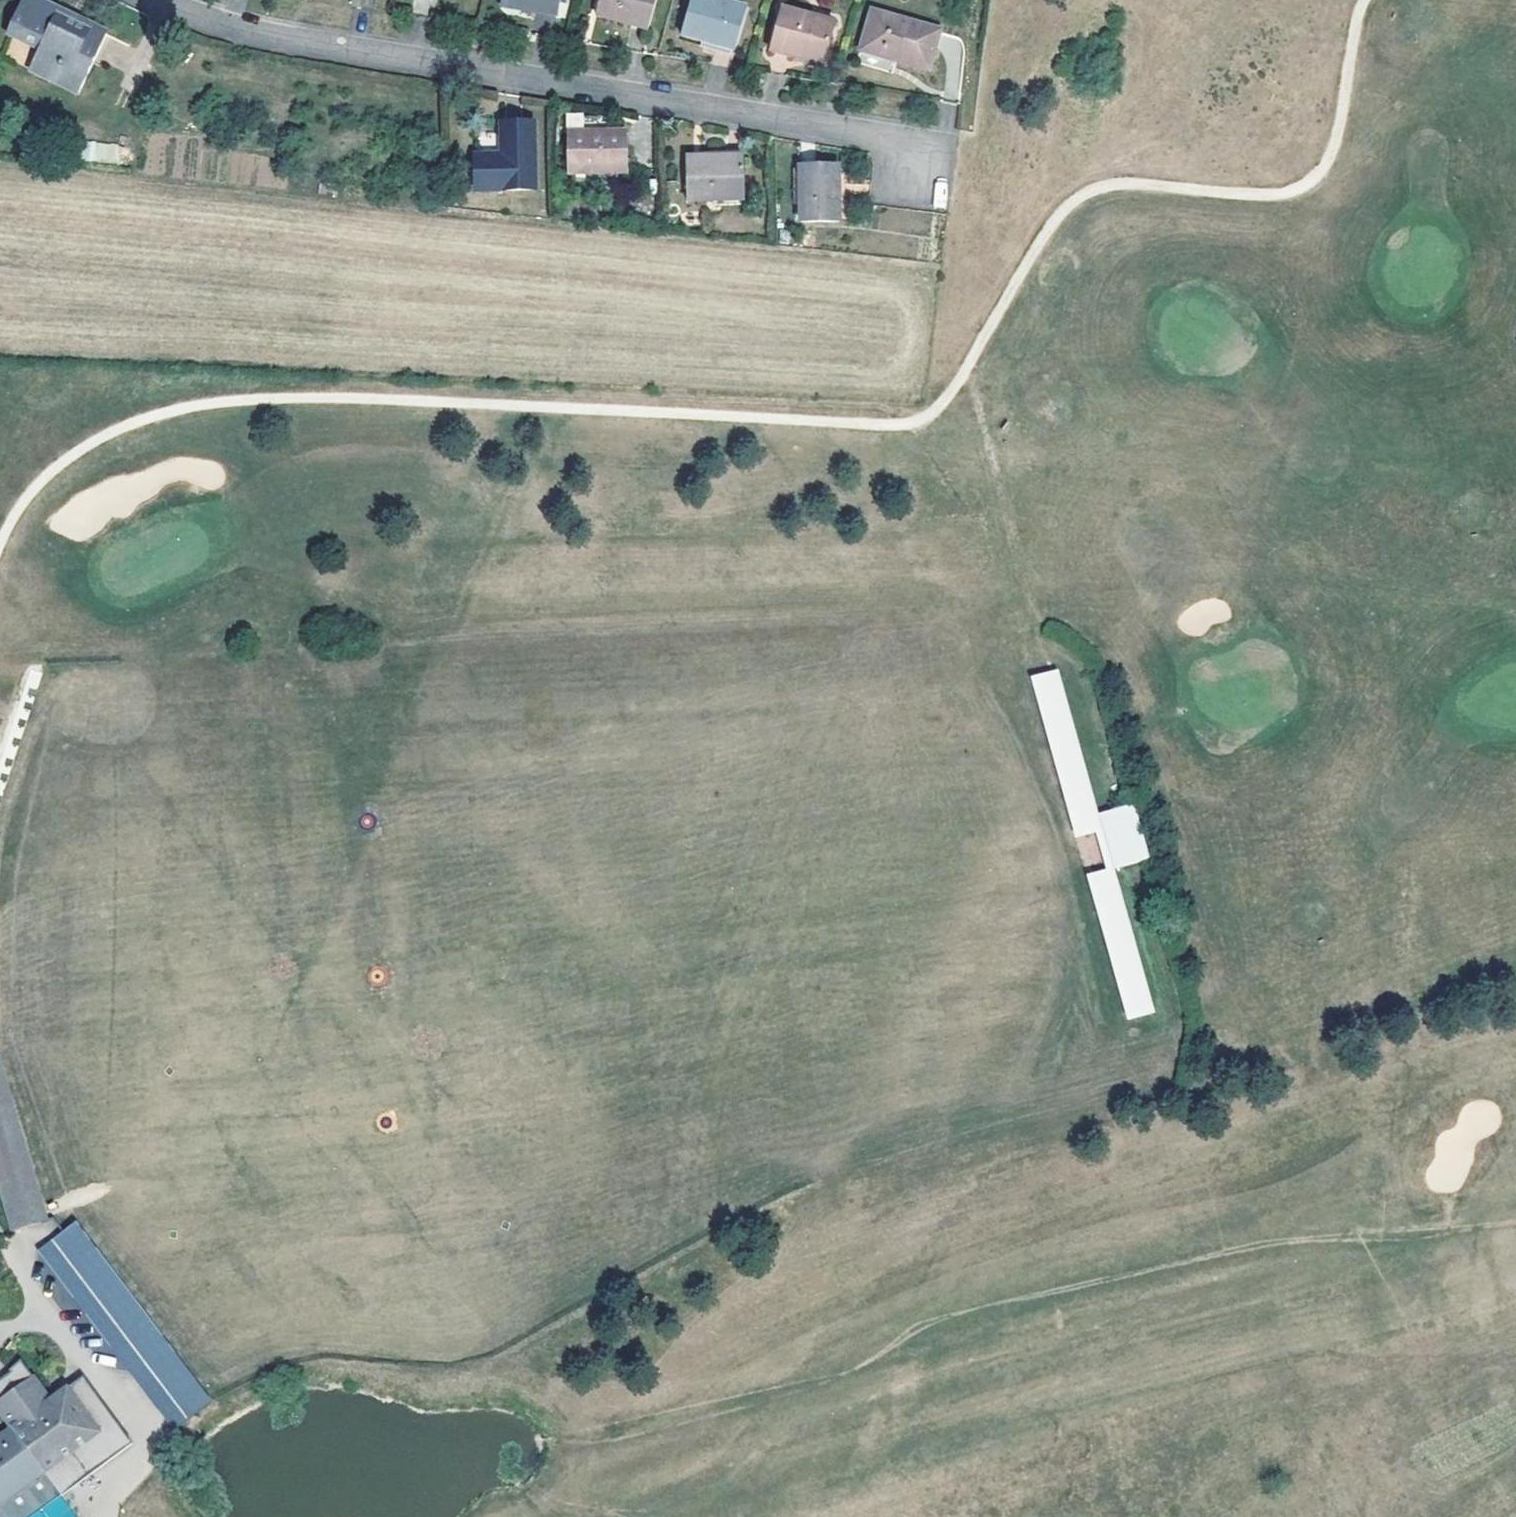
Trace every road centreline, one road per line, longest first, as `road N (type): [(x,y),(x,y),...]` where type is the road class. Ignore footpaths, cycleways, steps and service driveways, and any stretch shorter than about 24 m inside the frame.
road 1 (residential): [(161,0),(247,32),(912,142),(910,174)]

